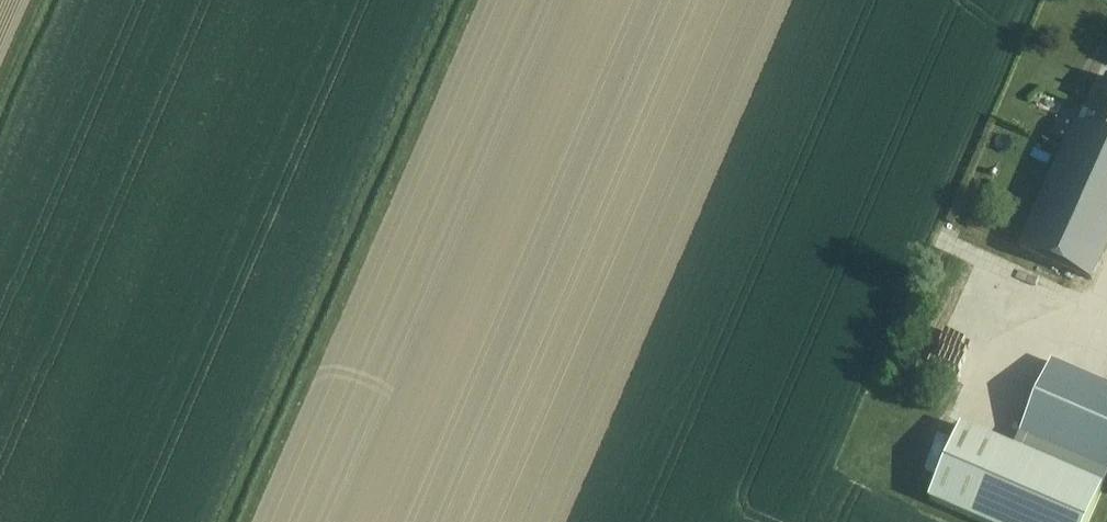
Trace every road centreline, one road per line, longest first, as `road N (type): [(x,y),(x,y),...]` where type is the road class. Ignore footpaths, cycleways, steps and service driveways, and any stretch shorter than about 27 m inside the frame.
road 1 (track): [(243,521),(470,0)]

